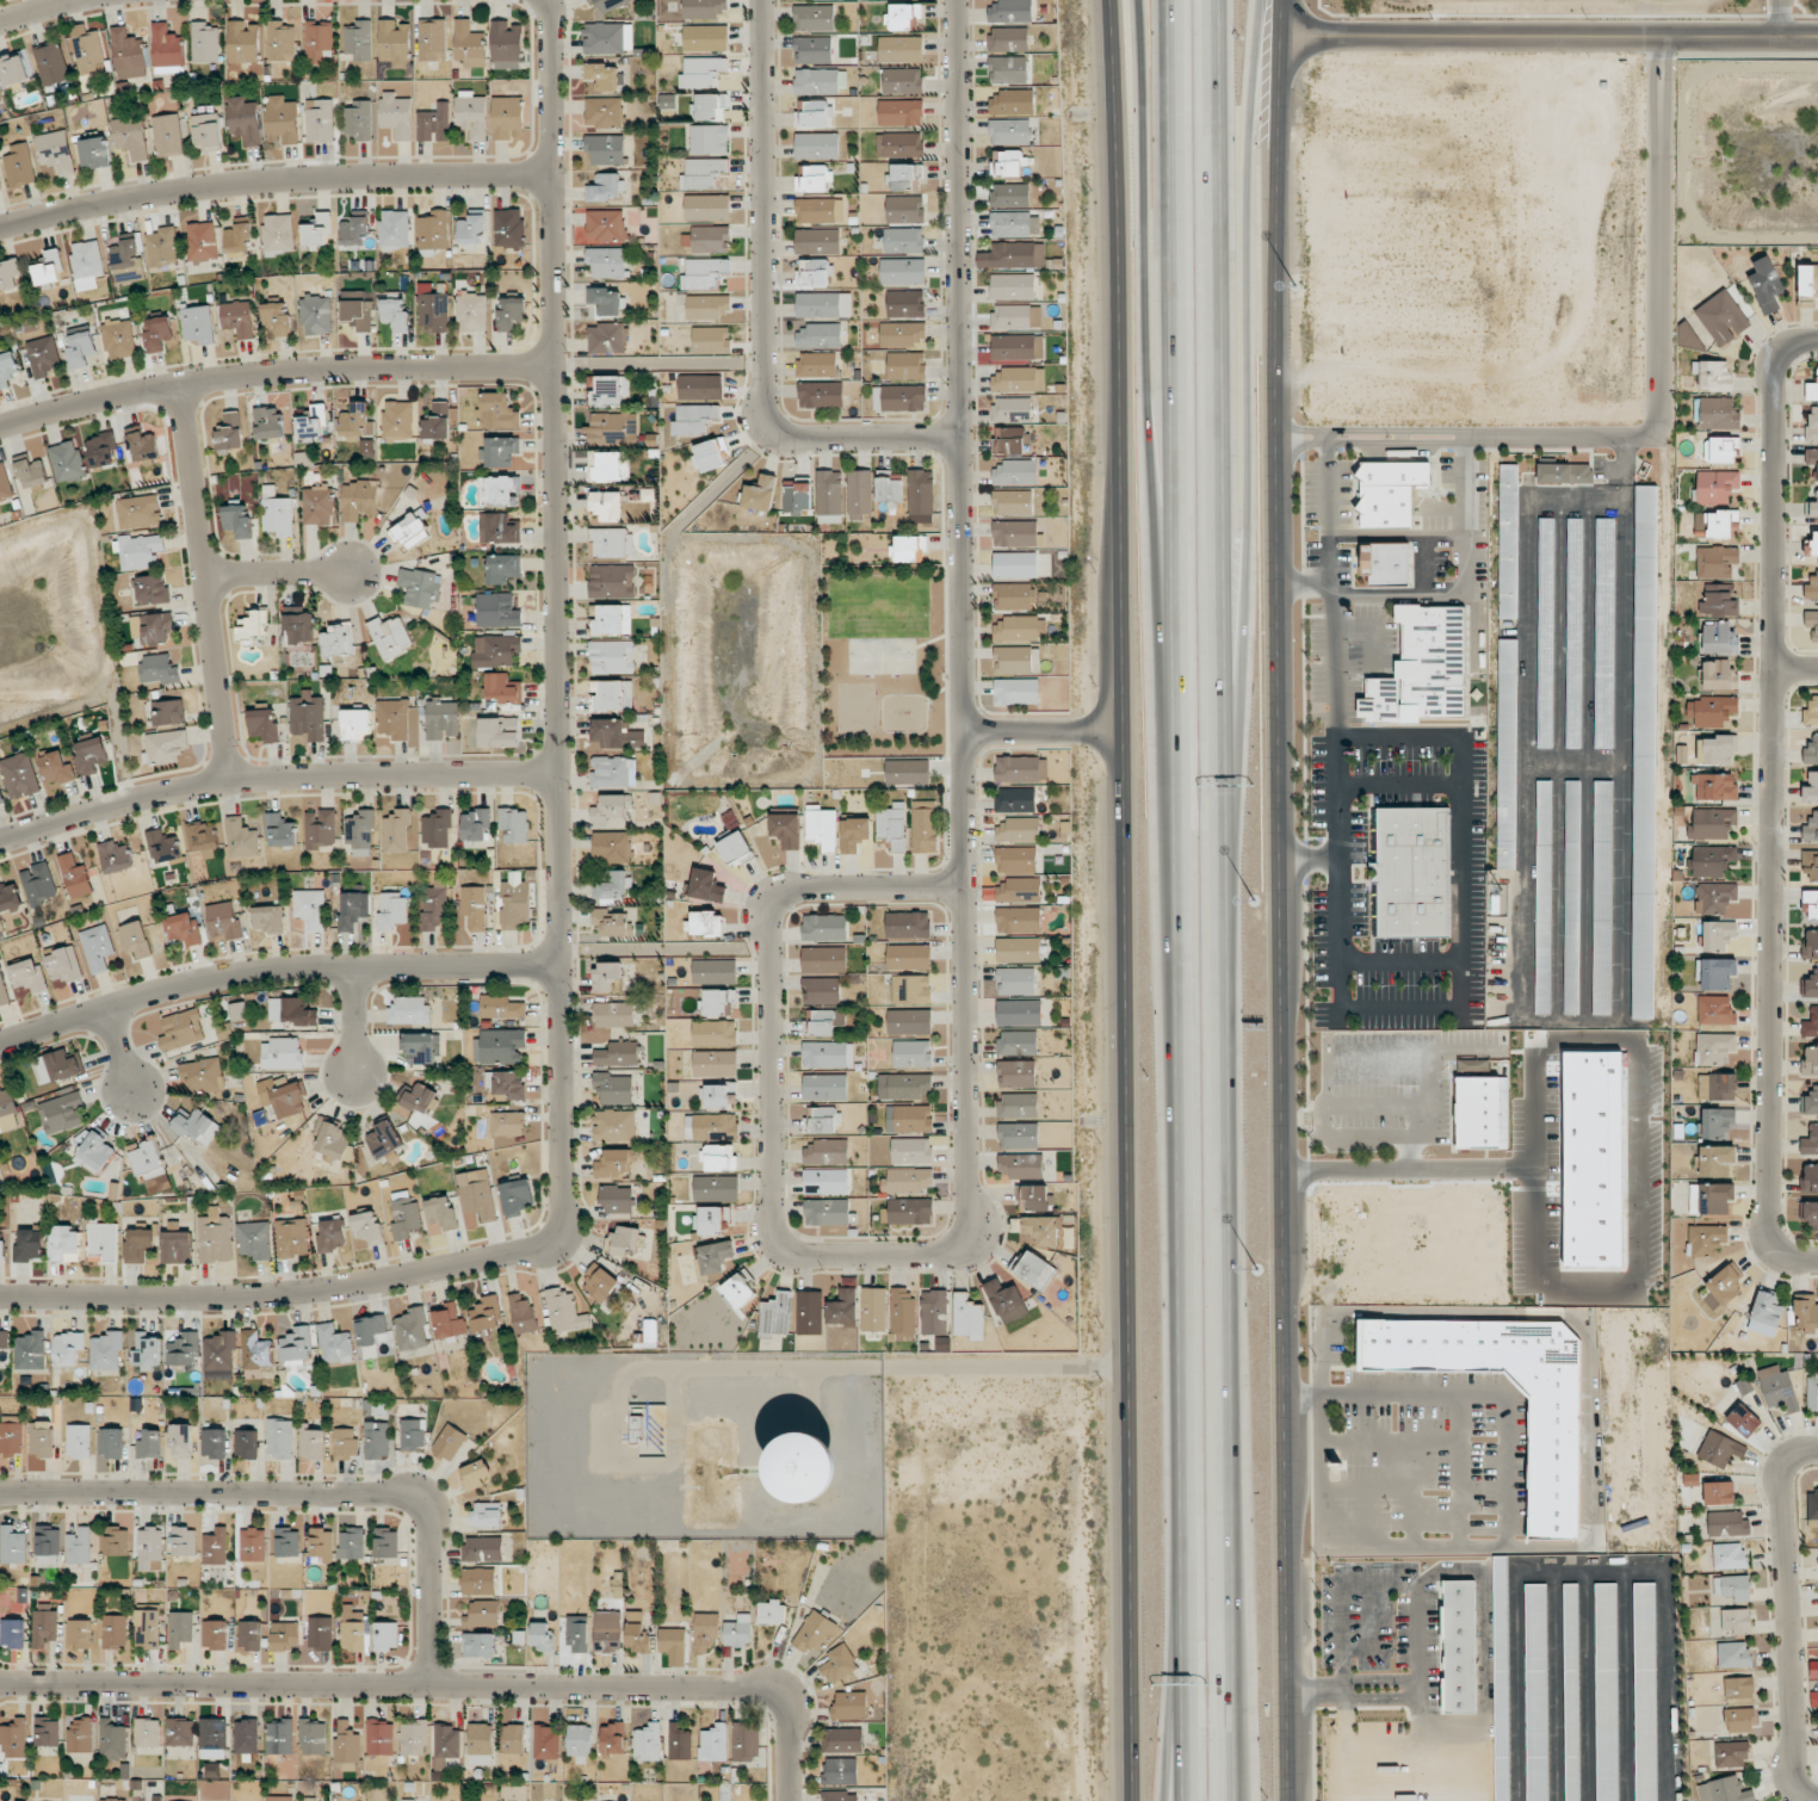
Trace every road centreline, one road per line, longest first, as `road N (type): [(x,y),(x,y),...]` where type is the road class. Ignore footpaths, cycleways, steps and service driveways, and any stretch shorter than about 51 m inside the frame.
road 1 (secondary): [(1289,1800),(1275,223),(1282,0)]
road 2 (secondary): [(1111,0),(1135,1800)]
road 3 (motorway): [(1232,1800),(1215,0)]
road 4 (motorway): [(1168,0),(1185,1800)]
road 5 (residential): [(957,0),(969,1251),(772,1248)]
road 6 (residential): [(544,0),(570,1223),(561,1244)]
road 7 (motorway): [(1224,932),(1250,578),(1254,216),(1268,0)]
road 8 (residential): [(1773,354),(1767,1232),(1774,1249)]
road 9 (motorway): [(1144,0),(1176,880)]
road 10 (residential): [(0,1684),(797,1690)]
road 11 (residential): [(959,435),(765,431),(763,0)]
road 12 (residential): [(0,1492),(427,1497),(433,1688)]
road 13 (residential): [(0,1047),(229,978),(562,965)]
road 14 (residential): [(0,847),(95,813),(233,784),(559,775)]
road 15 (residential): [(561,1244),(305,1294),(0,1299)]
road 16 (residential): [(0,427),(128,394),(277,372),(554,369)]
road 17 (residential): [(549,177),(227,186),(0,229)]
road 18 (residential): [(966,887),(769,892),(772,1248)]
road 19 (tertiary): [(1281,35),(1817,36)]
road 20 (residential): [(181,386),(233,784)]
road 21 (residential): [(1785,1456),(1799,1769),(1805,1788),(1817,1796)]
road 22 (motorway): [(1183,1623),(1174,1800)]
road 23 (residential): [(964,730),(1124,728)]
road 24 (residential): [(206,577),(352,576)]

